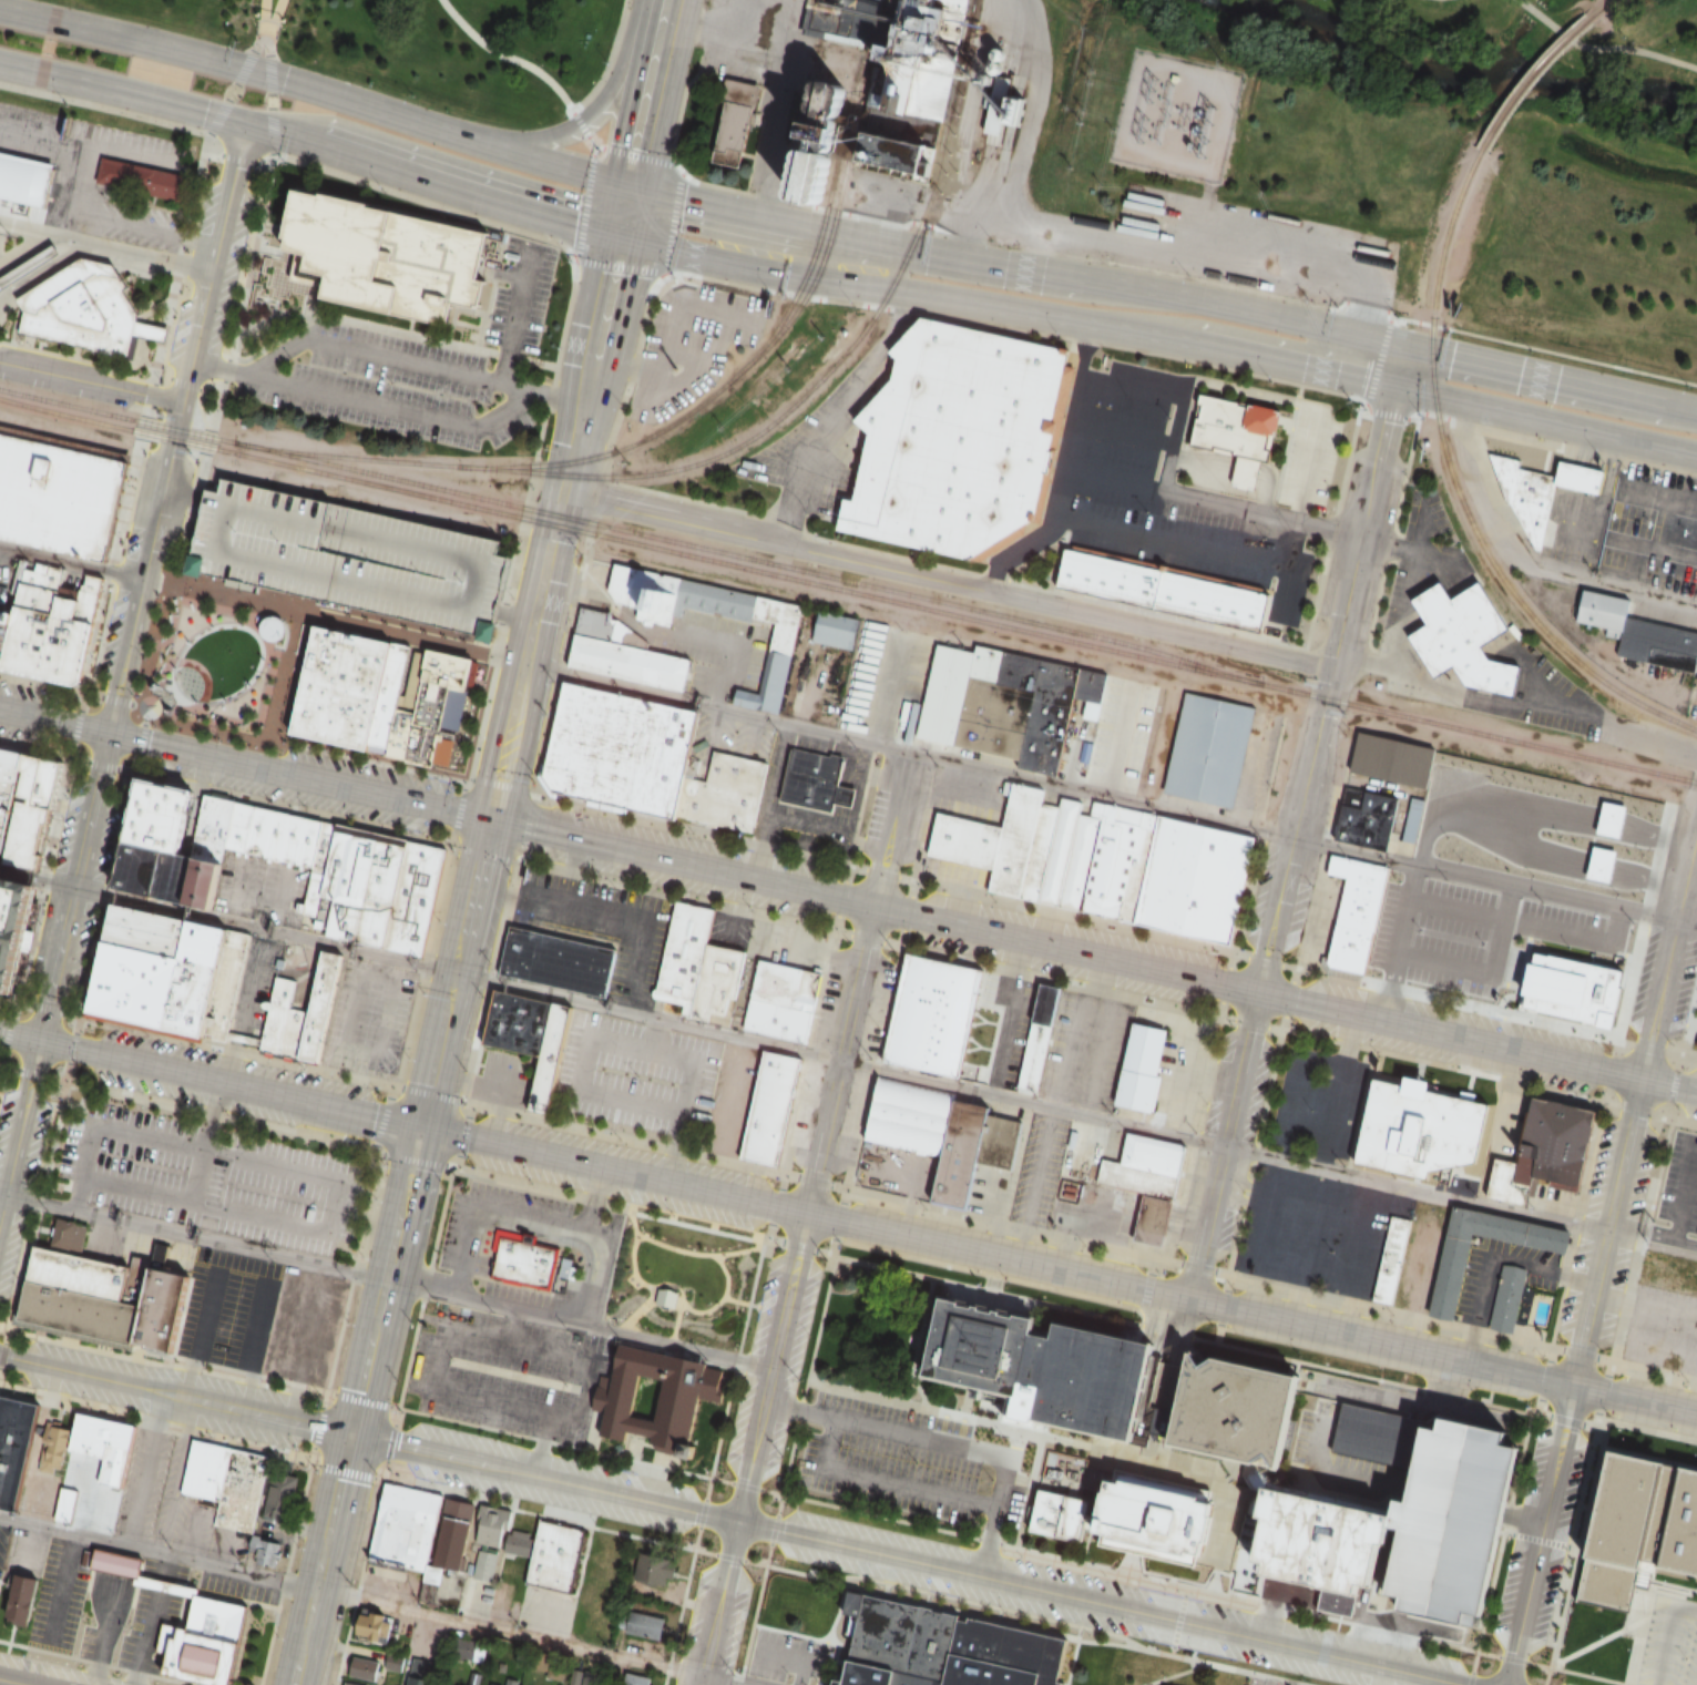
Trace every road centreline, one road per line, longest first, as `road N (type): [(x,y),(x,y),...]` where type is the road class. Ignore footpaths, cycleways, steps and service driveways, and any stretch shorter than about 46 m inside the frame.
road 1 (residential): [(1459,1684),(0,1356)]
road 2 (primary): [(418,1126),(1696,1414)]
road 3 (residential): [(907,753),(701,1684)]
road 4 (residential): [(1696,833),(1504,1684)]
road 5 (primary): [(1257,992),(488,819)]
road 6 (residential): [(563,494),(1330,668)]
road 7 (tertiary): [(1403,345),(1257,992)]
road 8 (primary): [(633,183),(132,38),(0,8)]
road 9 (secondary): [(622,238),(488,819)]
road 10 (primary): [(622,238),(804,279),(1092,324)]
road 11 (primary): [(1696,1091),(1257,992)]
road 12 (primary): [(246,125),(622,238)]
road 13 (primary): [(488,819),(105,734)]
road 14 (primary): [(38,1038),(418,1126)]
road 15 (primary): [(1341,377),(1696,455)]
road 16 (residential): [(182,405),(105,734)]
road 17 (secondary): [(418,1126),(351,1436)]
road 18 (tertiary): [(1257,992),(1187,1301)]
road 19 (secondary): [(488,819),(418,1126)]
road 20 (primary): [(1696,411),(1403,345)]
road 21 (primary): [(909,249),(633,183)]
road 22 (primary): [(1163,294),(909,249)]
road 23 (secondary): [(351,1436),(293,1684)]
road 24 (primary): [(1092,324),(1341,377)]
road 25 (primary): [(0,64),(246,125)]
road 26 (primary): [(1403,345),(1163,294)]
road 27 (primary): [(635,0),(621,67),(596,102),(553,131),(482,139)]
road 28 (secondary): [(674,0),(633,183)]
road 29 (residential): [(0,363),(182,405)]
road 30 (residential): [(38,1038),(0,1209)]
road 31 (residential): [(71,885),(38,1038)]
road 32 (residential): [(105,734),(71,885)]
road 33 (residential): [(246,125),(213,272)]
road 34 (residential): [(213,272),(182,405)]

